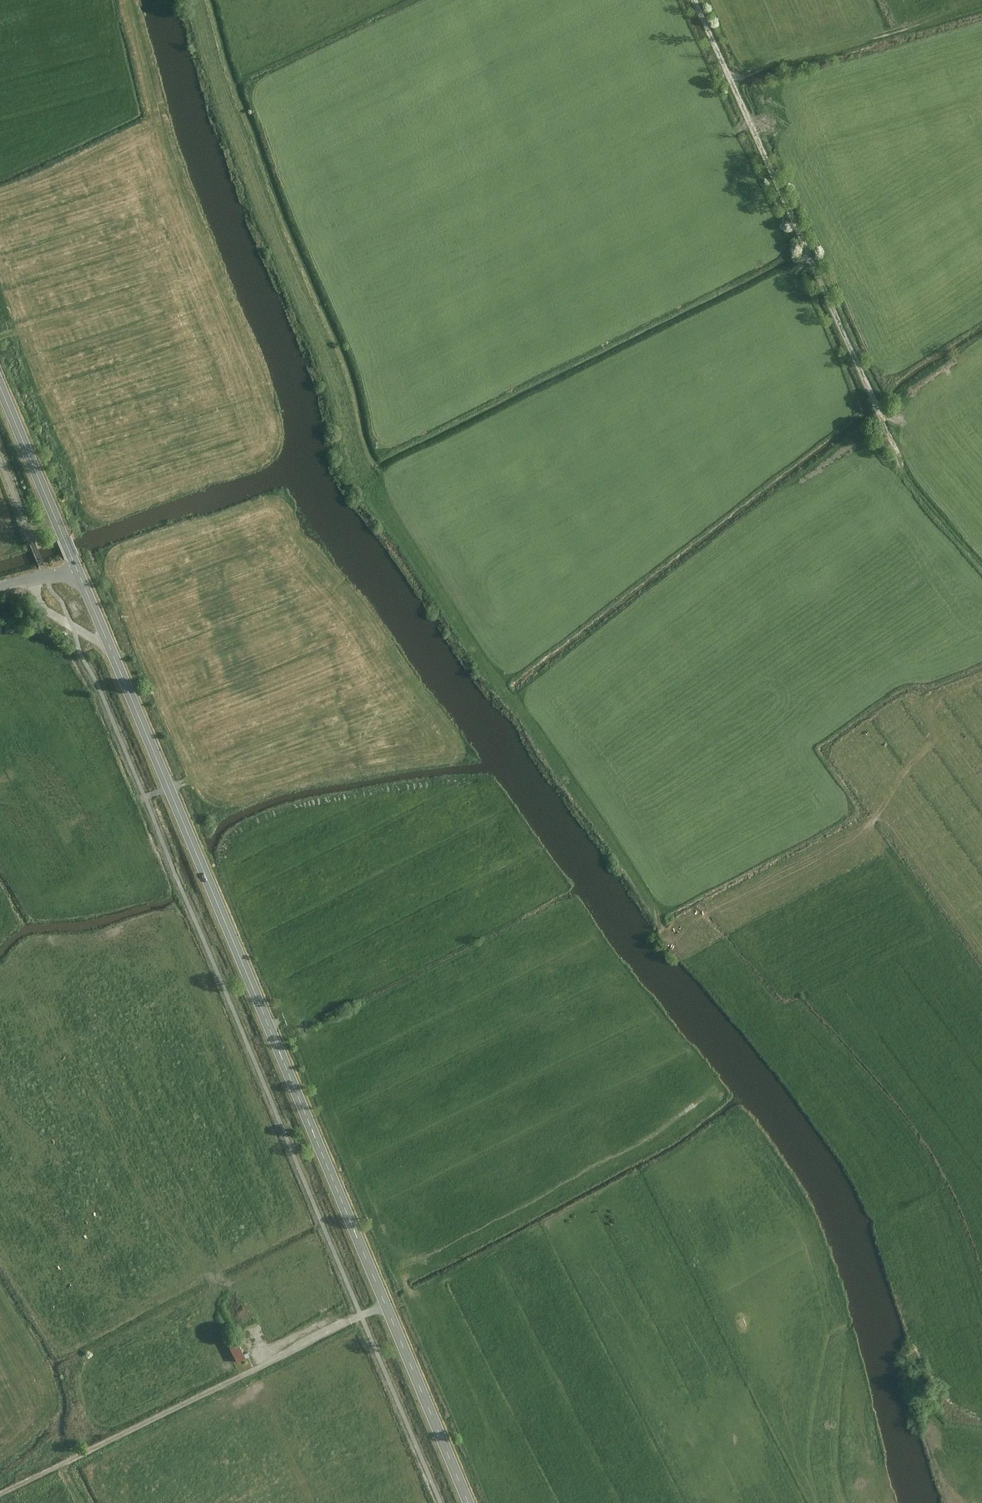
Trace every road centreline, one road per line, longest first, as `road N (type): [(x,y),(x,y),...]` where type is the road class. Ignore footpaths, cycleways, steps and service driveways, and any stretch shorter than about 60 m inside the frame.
road 1 (tertiary): [(469,1502),(75,563)]
road 2 (unclassified): [(692,0),(881,417)]
road 3 (track): [(386,1307),(0,1497)]
road 4 (tertiary): [(75,563),(0,383)]

